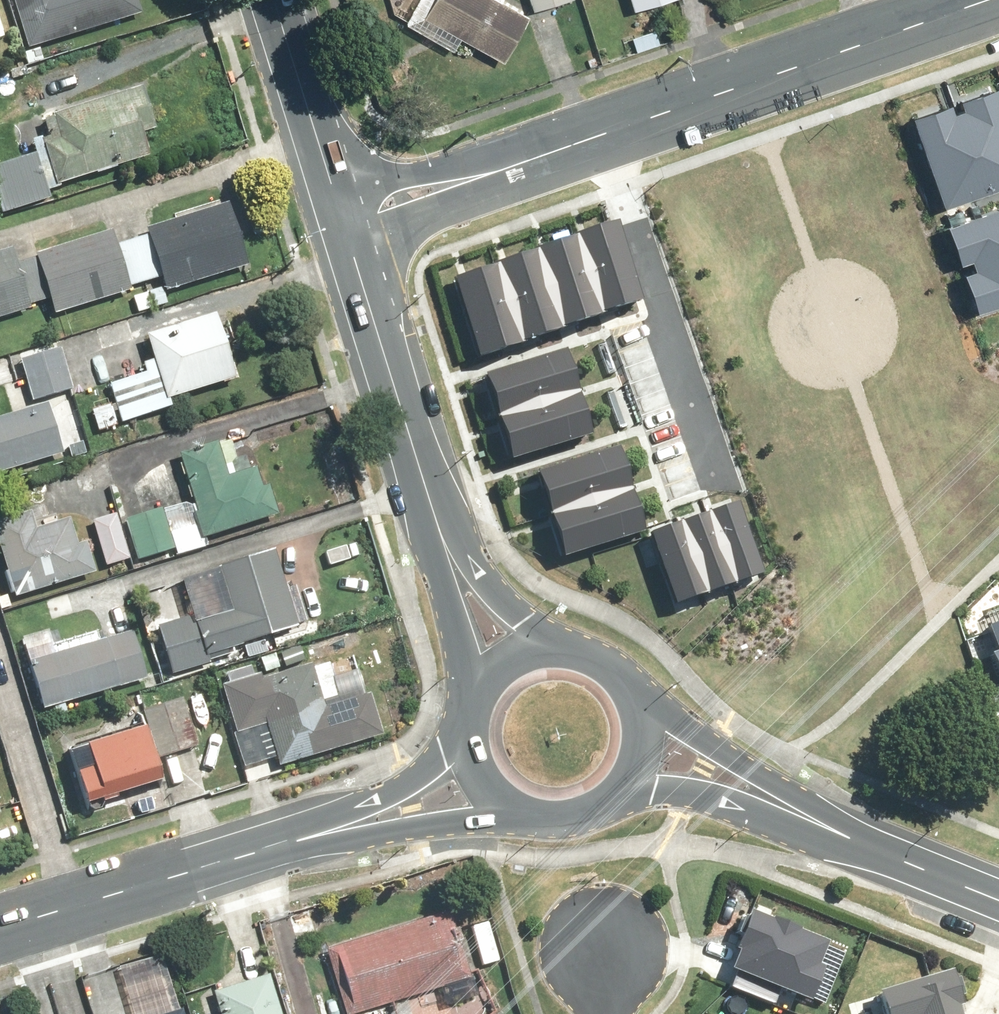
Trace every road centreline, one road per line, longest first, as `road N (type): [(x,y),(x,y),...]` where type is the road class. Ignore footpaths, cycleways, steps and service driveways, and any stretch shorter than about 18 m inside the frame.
road 1 (secondary): [(966,0),(343,223)]
road 2 (secondary): [(440,531),(343,223)]
road 3 (secondary): [(0,928),(290,841)]
road 4 (tertiary): [(630,693),(852,839)]
road 5 (tertiary): [(852,839),(690,794),(620,790)]
road 6 (secondary): [(343,223),(274,0)]
road 7 (secondary): [(519,813),(290,841)]
road 8 (secondary): [(290,841),(407,784),(467,734)]
road 9 (secondary): [(475,700),(440,531)]
road 10 (secondary): [(440,531),(549,648)]
road 11 (tertiary): [(852,839),(998,901)]

